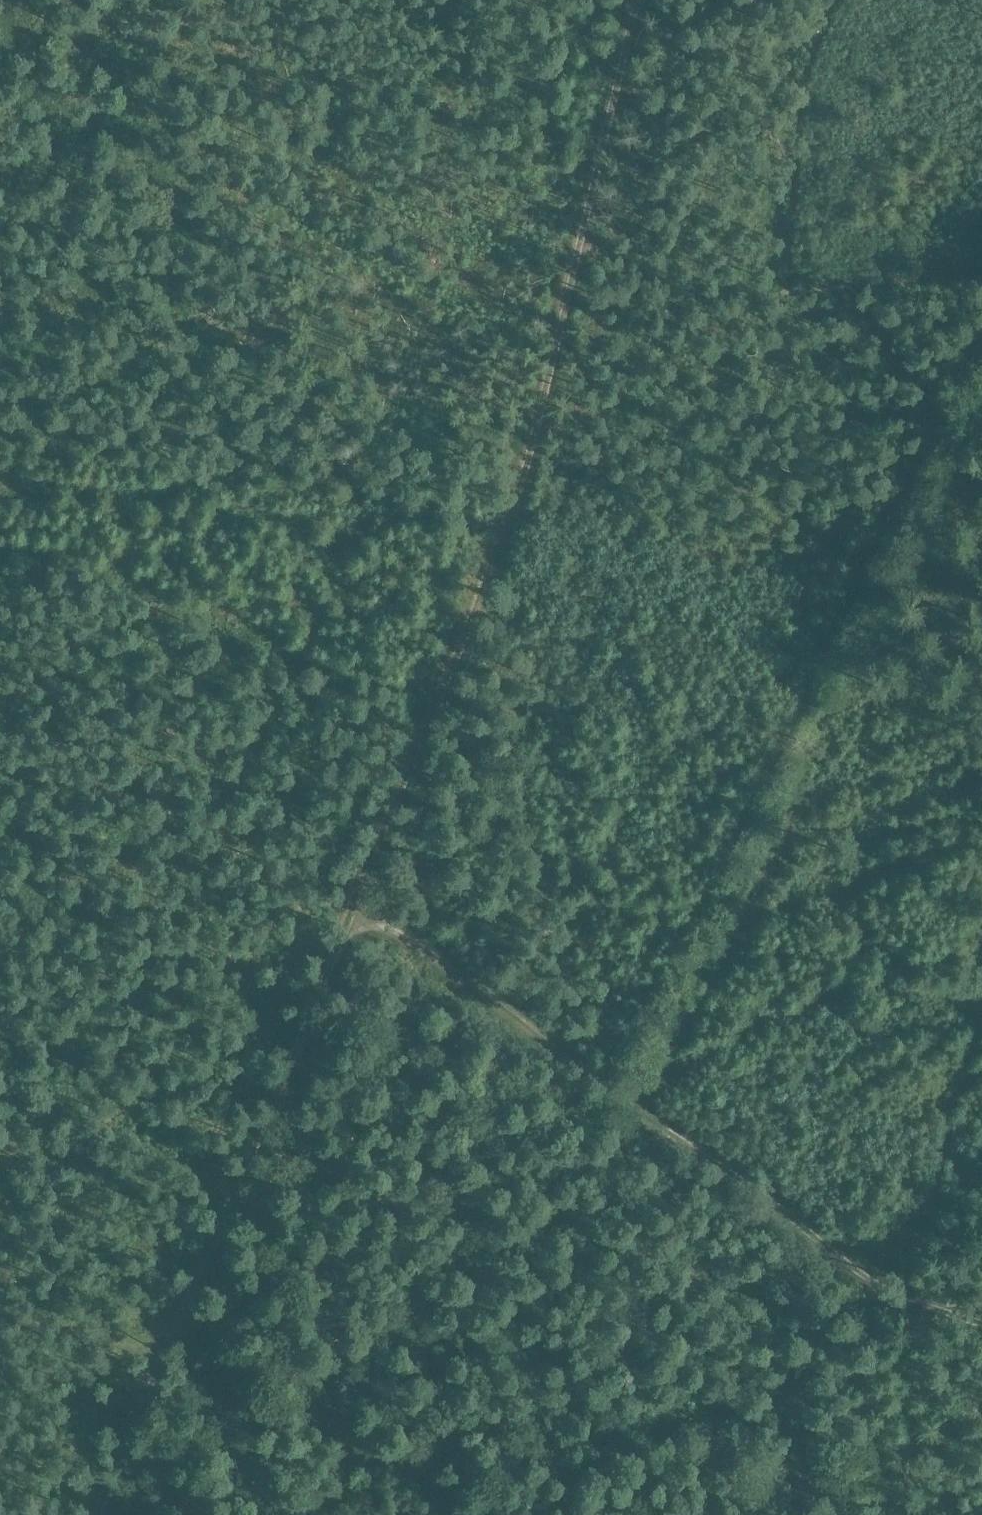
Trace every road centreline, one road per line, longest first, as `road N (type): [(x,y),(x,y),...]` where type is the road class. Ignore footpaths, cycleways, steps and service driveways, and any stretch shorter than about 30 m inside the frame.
road 1 (track): [(97,1514),(503,539),(638,0)]
road 2 (track): [(981,1322),(880,1289),(354,905)]
road 3 (track): [(0,1306),(163,1357)]

